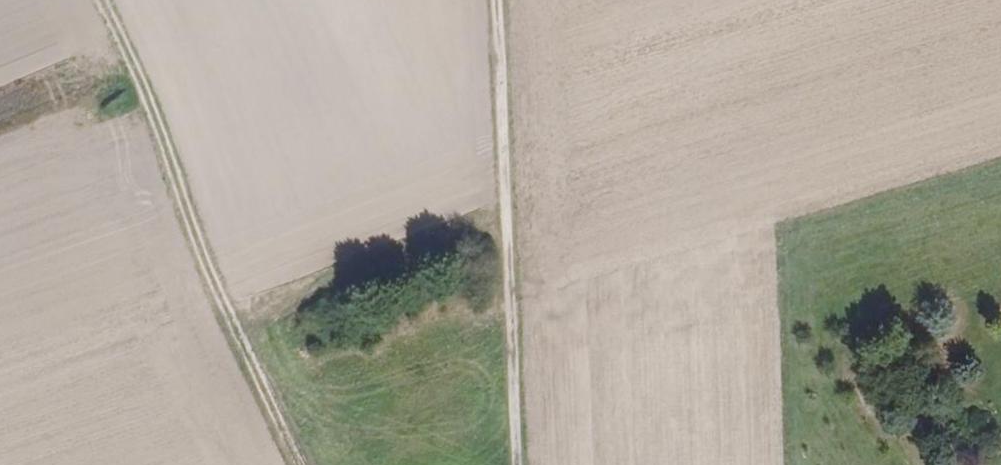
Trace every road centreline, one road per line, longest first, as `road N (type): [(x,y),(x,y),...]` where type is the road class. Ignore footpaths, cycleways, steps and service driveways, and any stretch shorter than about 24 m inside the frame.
road 1 (track): [(294,464),(91,0)]
road 2 (track): [(511,464),(491,0)]

